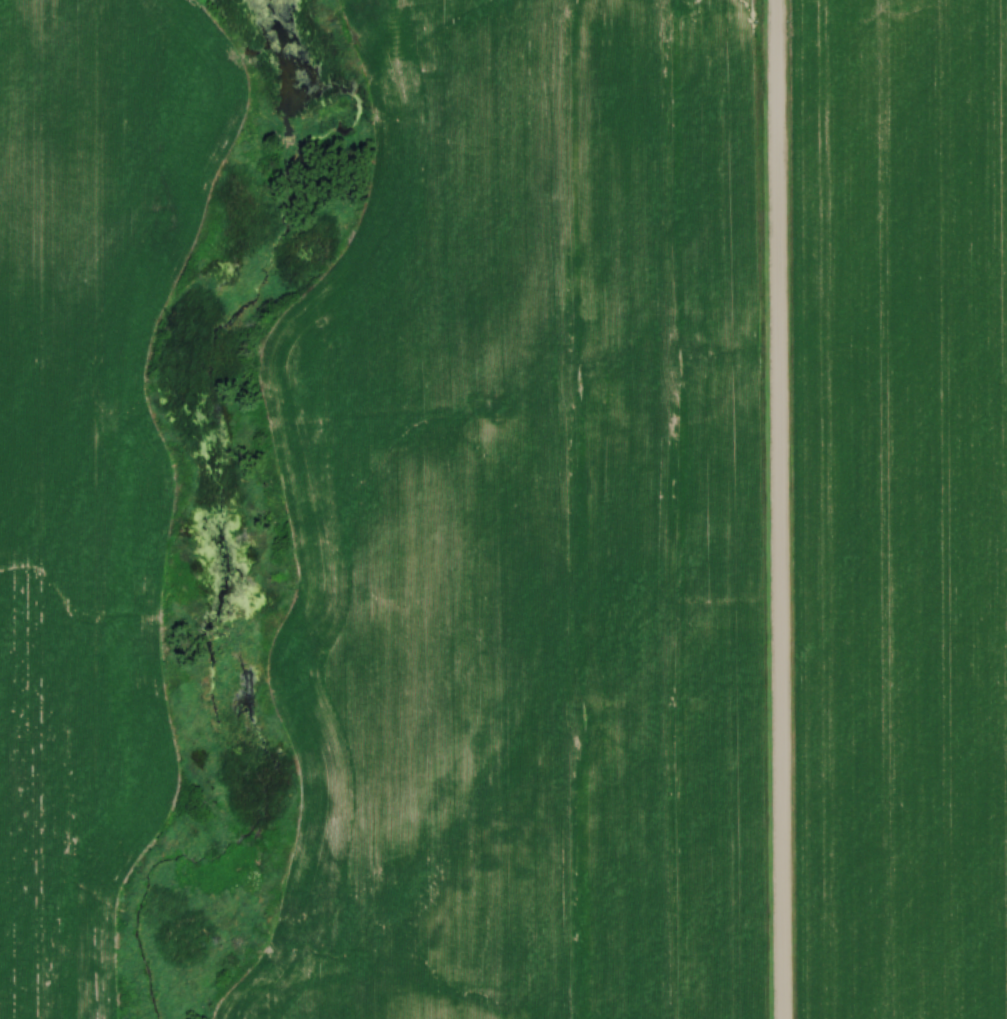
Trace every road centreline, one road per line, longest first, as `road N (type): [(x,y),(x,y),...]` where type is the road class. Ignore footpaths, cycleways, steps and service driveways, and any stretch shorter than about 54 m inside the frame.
road 1 (residential): [(777,1018),(771,0)]

